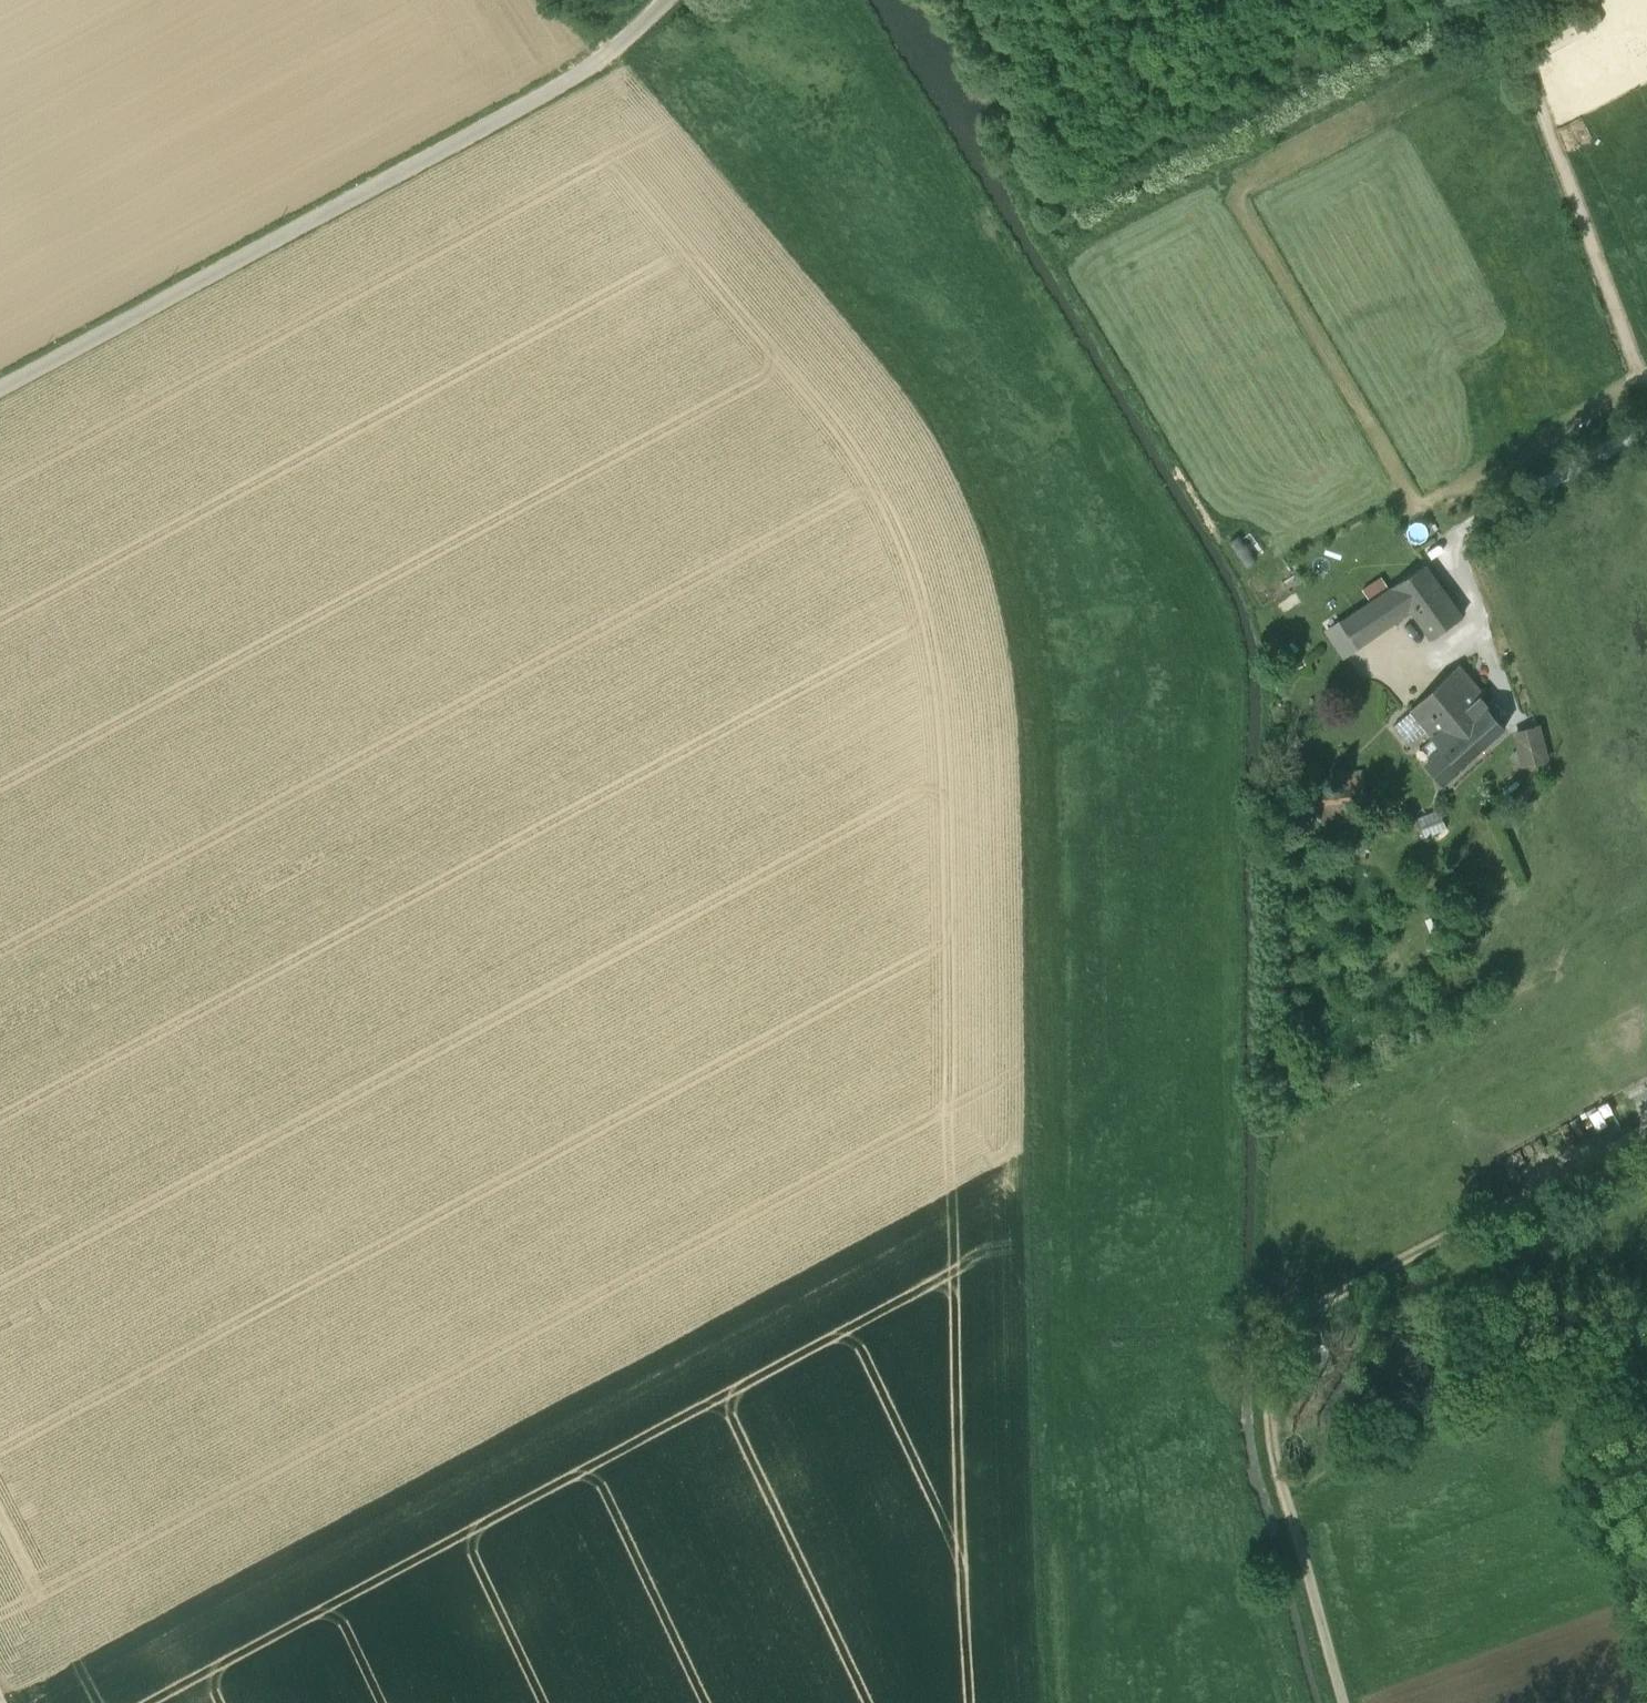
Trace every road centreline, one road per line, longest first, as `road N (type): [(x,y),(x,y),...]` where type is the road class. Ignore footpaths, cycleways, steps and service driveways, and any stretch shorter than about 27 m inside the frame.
road 1 (track): [(1344,1702),(1281,1469),(1274,1415),(1279,1328),(1646,1132)]
road 2 (unclassified): [(0,384),(617,58),(667,0)]

